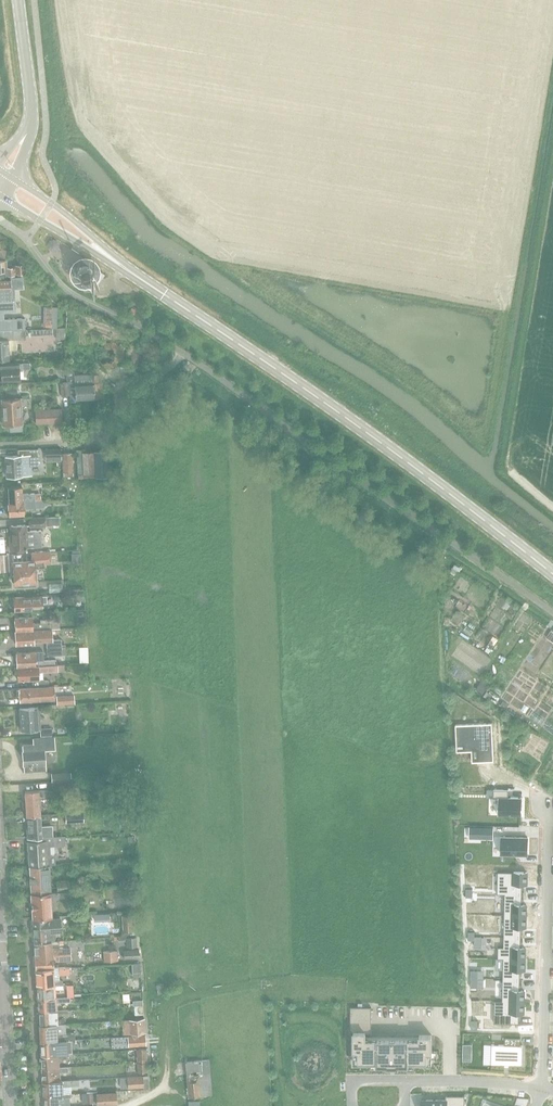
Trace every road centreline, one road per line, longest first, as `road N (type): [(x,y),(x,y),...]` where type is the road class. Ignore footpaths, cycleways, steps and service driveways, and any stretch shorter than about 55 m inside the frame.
road 1 (secondary): [(552,575),(284,374),(0,184)]
road 2 (track): [(293,1105),(284,1095),(267,977),(156,905),(143,786)]
road 3 (residential): [(548,807),(541,1088)]
road 4 (residential): [(0,444),(80,440),(184,355)]
road 5 (tertiary): [(0,175),(31,118),(18,0)]
road 6 (tertiary): [(10,1105),(1,951)]
road 7 (residential): [(541,1088),(405,1081)]

